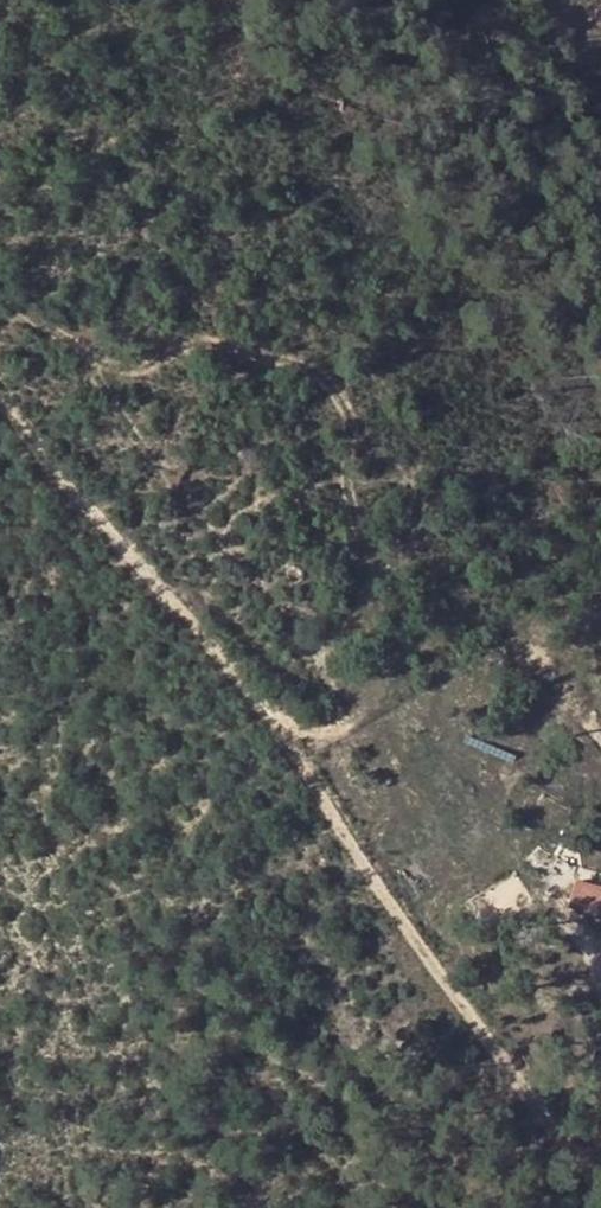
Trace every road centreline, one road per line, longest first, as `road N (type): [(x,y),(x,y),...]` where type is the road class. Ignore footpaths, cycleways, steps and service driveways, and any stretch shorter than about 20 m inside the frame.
road 1 (track): [(600,1207),(363,871),(279,734),(199,628),(93,518),(0,392)]

